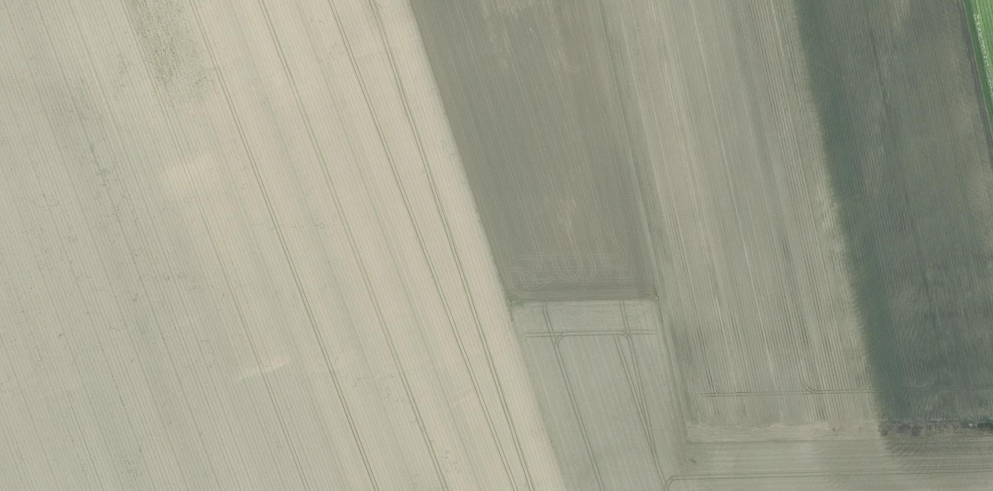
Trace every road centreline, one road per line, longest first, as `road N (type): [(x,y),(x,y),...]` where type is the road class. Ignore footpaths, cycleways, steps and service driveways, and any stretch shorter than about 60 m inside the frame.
road 1 (track): [(411,0),(567,490)]

